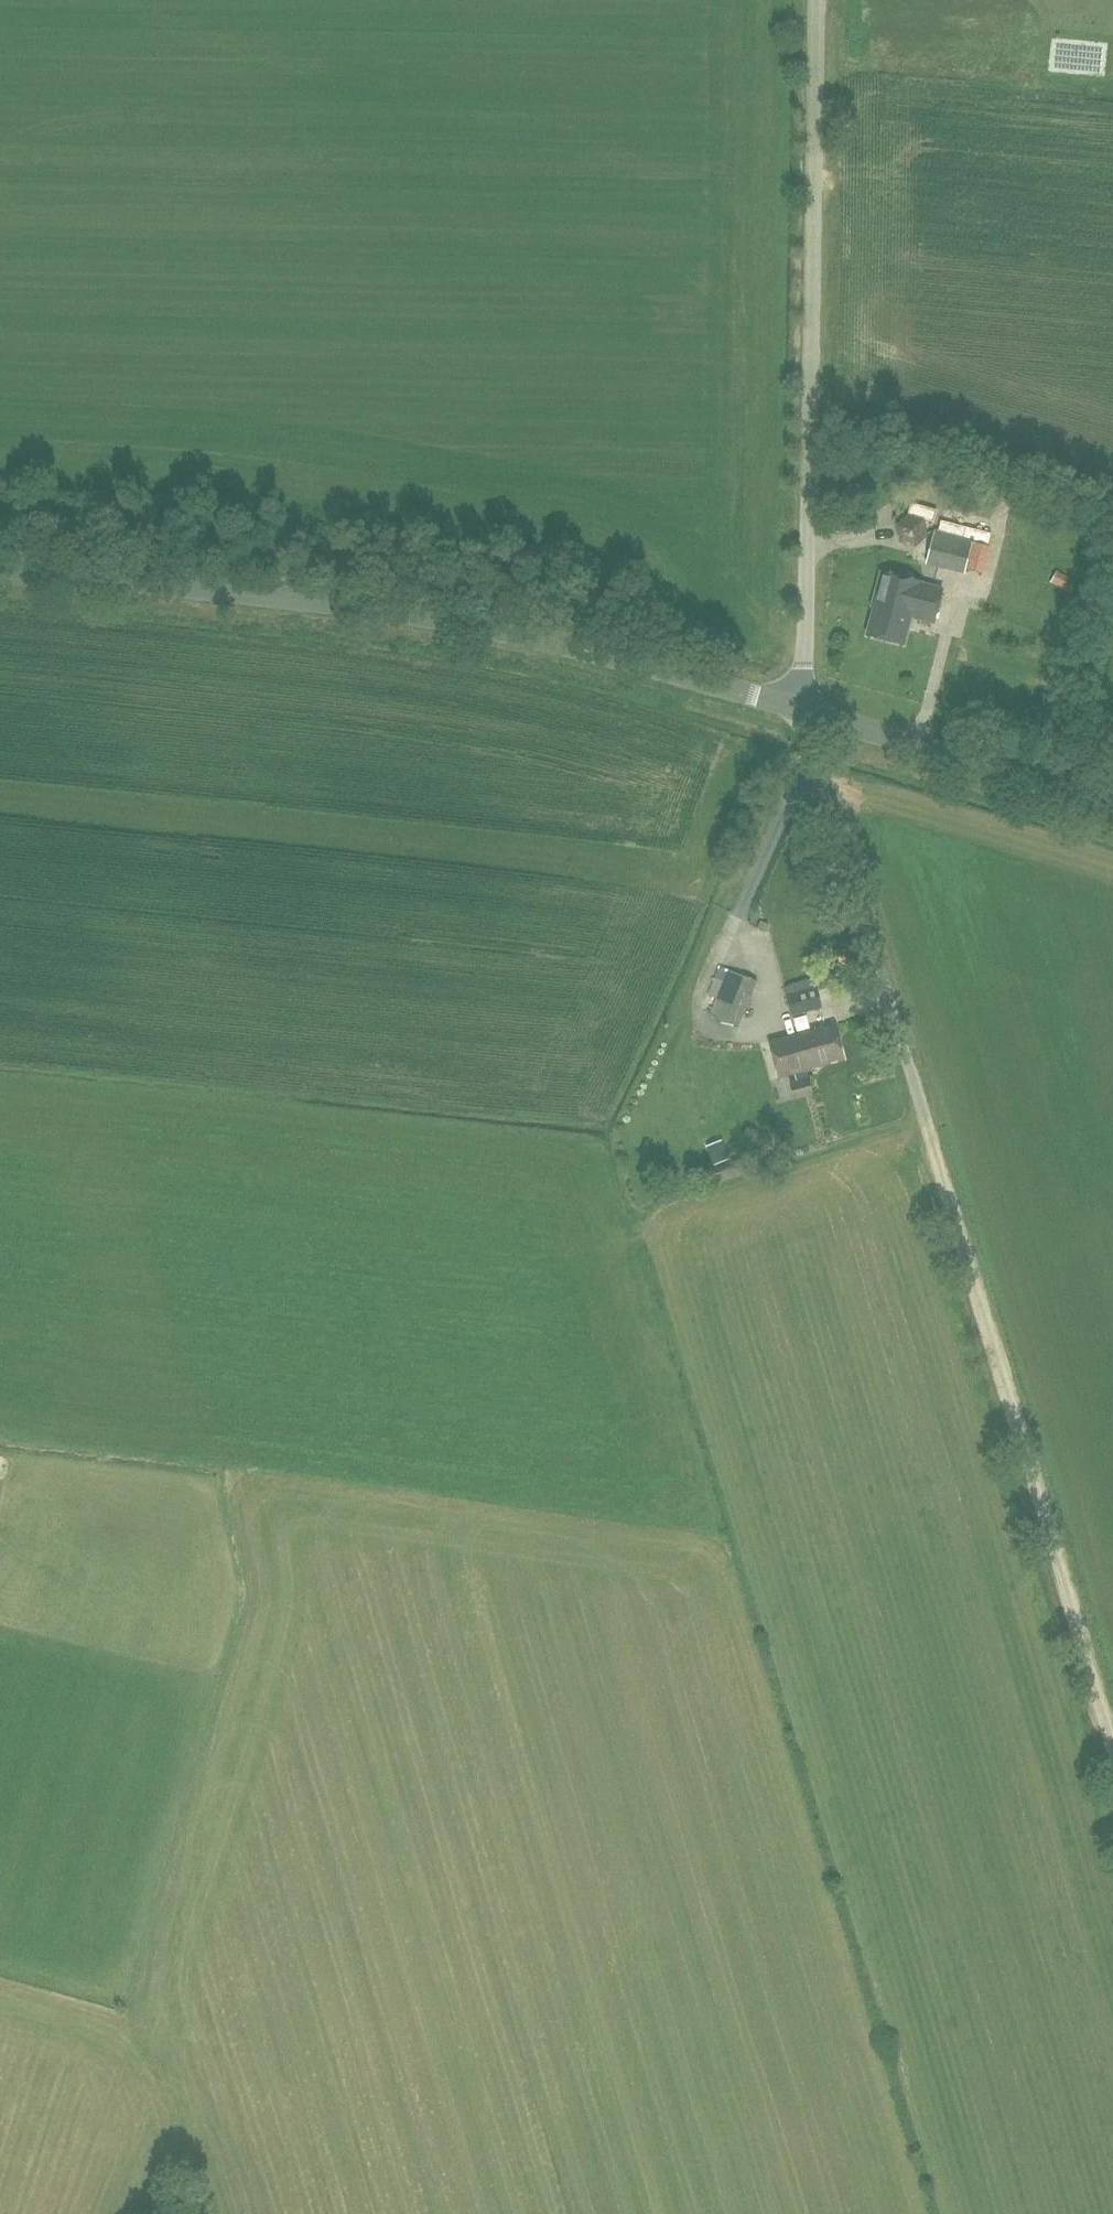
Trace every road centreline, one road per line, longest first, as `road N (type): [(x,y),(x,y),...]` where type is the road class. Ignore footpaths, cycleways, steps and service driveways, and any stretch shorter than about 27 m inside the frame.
road 1 (unclassified): [(1112,800),(573,649),(354,608),(0,568)]
road 2 (track): [(1112,1736),(795,706)]

